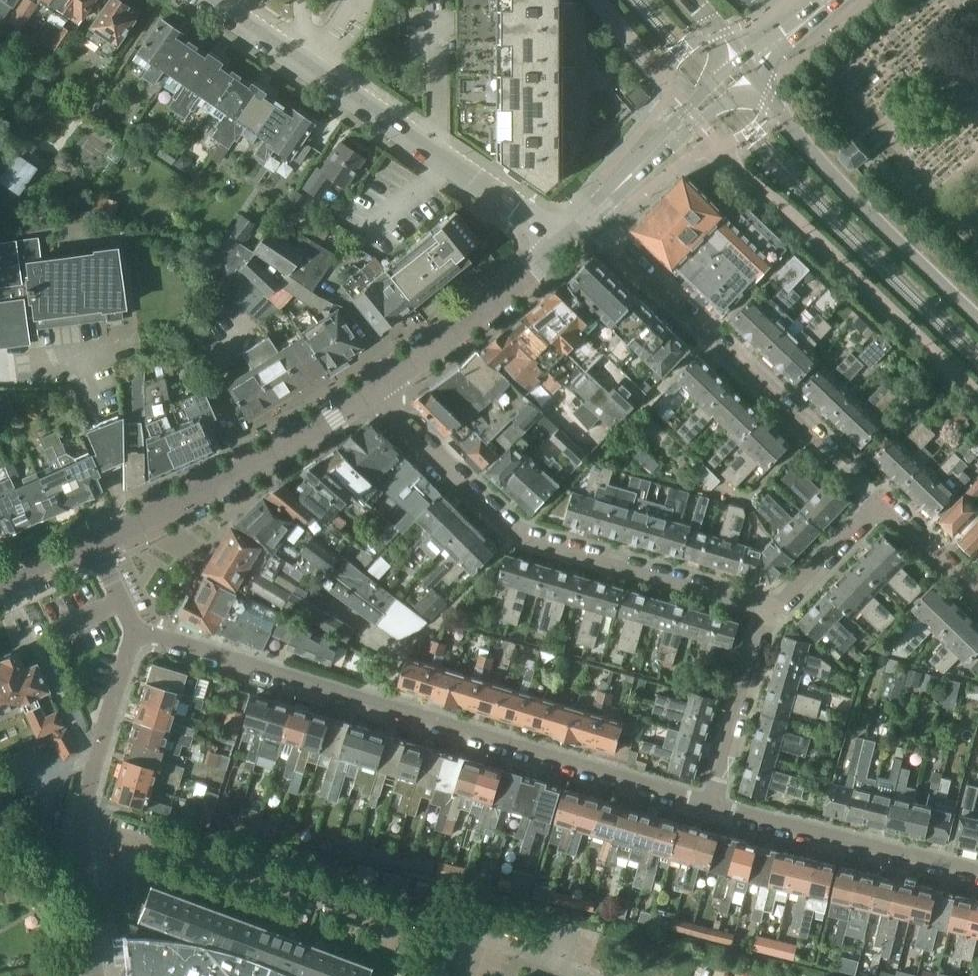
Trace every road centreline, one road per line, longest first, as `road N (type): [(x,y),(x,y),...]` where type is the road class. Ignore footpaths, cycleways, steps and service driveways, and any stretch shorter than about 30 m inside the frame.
road 1 (residential): [(133,630),(712,802)]
road 2 (residential): [(772,608),(520,536),(374,388)]
road 3 (residential): [(562,241),(204,0)]
road 4 (unclassified): [(590,214),(882,503)]
road 5 (residential): [(389,975),(407,920),(81,817)]
road 6 (secondary): [(744,66),(843,187),(977,319)]
road 7 (tertiary): [(95,540),(299,436),(374,388)]
road 8 (residential): [(712,802),(977,871)]
road 9 (tertiary): [(374,388),(562,241)]
road 10 (tertiary): [(590,214),(744,66)]
road 11 (residential): [(712,802),(772,608)]
road 12 (residential): [(81,817),(133,630)]
road 13 (residential): [(587,975),(469,933),(454,975)]
road 14 (residential): [(94,975),(81,817)]
road 15 (residential): [(772,608),(882,503)]
road 16 (unclassified): [(977,594),(882,503)]

